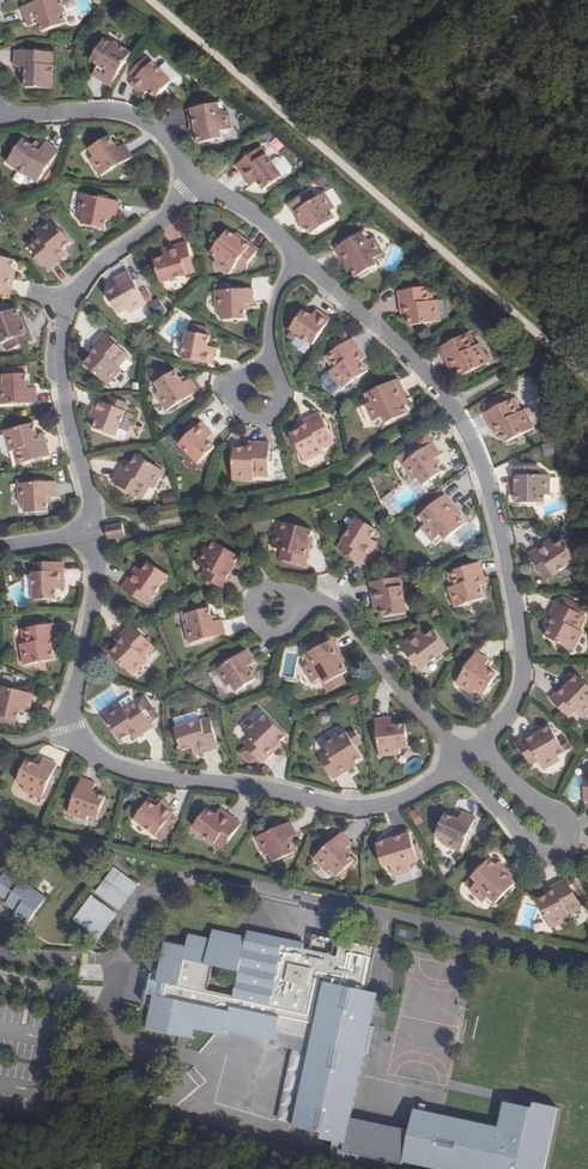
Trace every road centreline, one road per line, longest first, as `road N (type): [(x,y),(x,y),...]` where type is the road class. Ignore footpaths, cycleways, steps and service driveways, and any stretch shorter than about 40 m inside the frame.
road 1 (residential): [(452,769),(375,807),(155,779),(98,762),(78,745),(66,706),(92,602),(93,535)]
road 2 (track): [(140,0),(587,383)]
road 3 (residential): [(298,259),(420,370),(467,438),(490,497),(522,651),(516,695),(479,746)]
road 4 (residential): [(93,535),(61,389),(67,305),(87,274),(199,180)]
road 5 (residential): [(452,769),(534,854),(556,856),(567,846),(564,818),(479,746)]
road 6 (residential): [(273,611),(330,606),(388,681),(466,760)]
road 7 (residential): [(0,119),(108,113),(146,124),(199,180)]
road 8 (residential): [(258,395),(271,311),(298,259)]
road 9 (residential): [(199,180),(298,259)]

